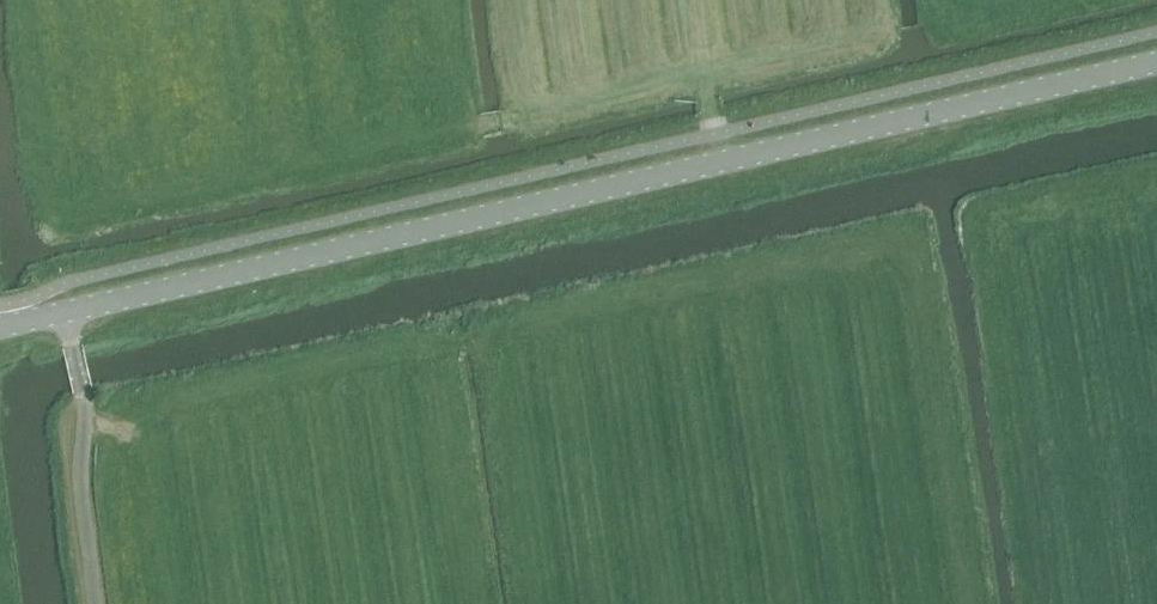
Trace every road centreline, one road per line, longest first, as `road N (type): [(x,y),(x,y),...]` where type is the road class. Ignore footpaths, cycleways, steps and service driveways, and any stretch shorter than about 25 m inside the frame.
road 1 (tertiary): [(69,313),(1156,57)]

